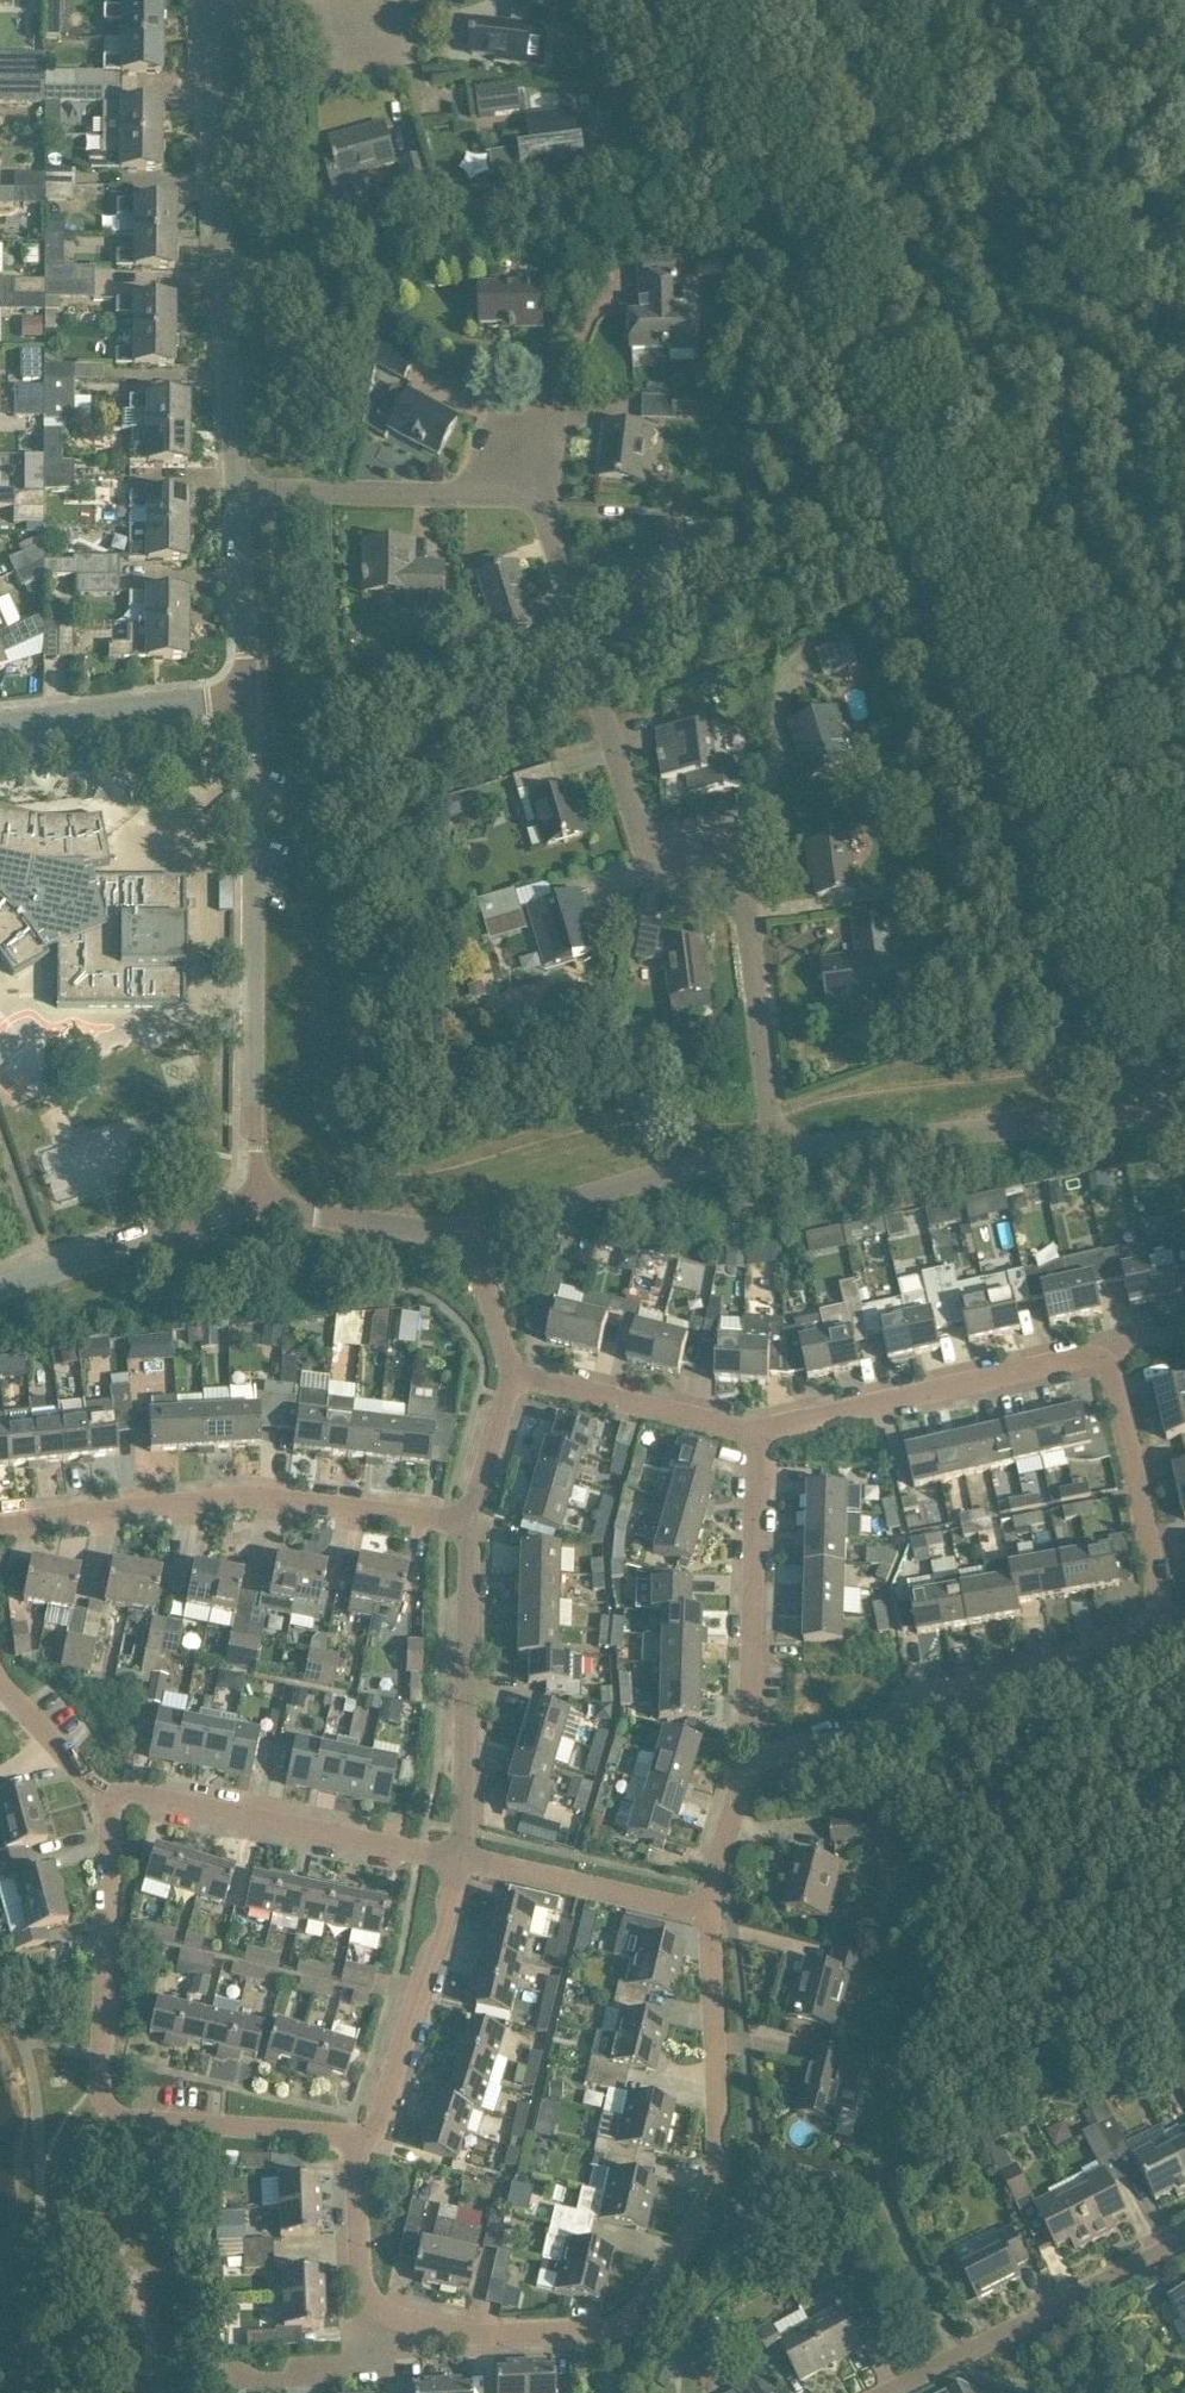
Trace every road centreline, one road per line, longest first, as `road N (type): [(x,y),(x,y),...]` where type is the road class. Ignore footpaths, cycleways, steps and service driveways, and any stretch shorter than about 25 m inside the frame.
road 1 (unclassified): [(1184,1100),(1144,980),(918,447),(701,0)]
road 2 (residential): [(774,1154),(745,923),(725,877),(650,843),(599,700),(556,525),(542,504),(523,499)]
road 3 (residential): [(755,1764),(1165,1624),(1107,1354)]
road 4 (residential): [(392,2318),(475,2336),(607,2329),(632,2317),(670,2271),(707,2211),(717,2177),(711,1915)]
road 5 (residential): [(248,697),(256,758),(257,1205)]
road 6 (residential): [(238,497),(205,8)]
road 7 (residential): [(460,1523),(243,1499),(0,1525)]
road 8 (unclassified): [(774,1154),(1184,1105)]
road 9 (residential): [(459,1856),(107,1792)]
road 10 (residential): [(759,1434),(839,1408),(1107,1354)]
road 11 (residential): [(459,1856),(472,1553),(460,1523)]
road 12 (residential): [(105,2126),(107,1792)]
road 13 (residential): [(884,2392),(1184,2247)]
road 14 (residential): [(755,1764),(749,1722),(759,1434)]
road 15 (unclassified): [(468,1232),(774,1154)]
road 16 (residential): [(354,2135),(375,2130),(459,1856)]
road 17 (residential): [(523,499),(238,497)]
road 18 (unclassified): [(0,1288),(257,1205)]
road 19 (residential): [(711,1915),(459,1856)]
road 20 (residential): [(509,1370),(759,1434)]
road 21 (residential): [(0,723),(248,697)]
road 22 (residential): [(105,2126),(354,2135)]
road 23 (unclassified): [(257,1205),(400,1231),(468,1232)]
road 24 (residential): [(248,697),(238,497)]
road 25 (residential): [(392,2318),(365,2294),(354,2135)]
road 26 (residential): [(246,2374),(361,2369),(392,2318)]
road 27 (residential): [(460,1523),(477,1494),(509,1370)]
road 28 (residential): [(711,1915),(738,1792),(755,1764)]
road 29 (residential): [(362,23),(205,8)]
road 30 (residential): [(107,1792),(64,1758),(0,1684)]
road 31 (residential): [(509,1370),(468,1232)]

